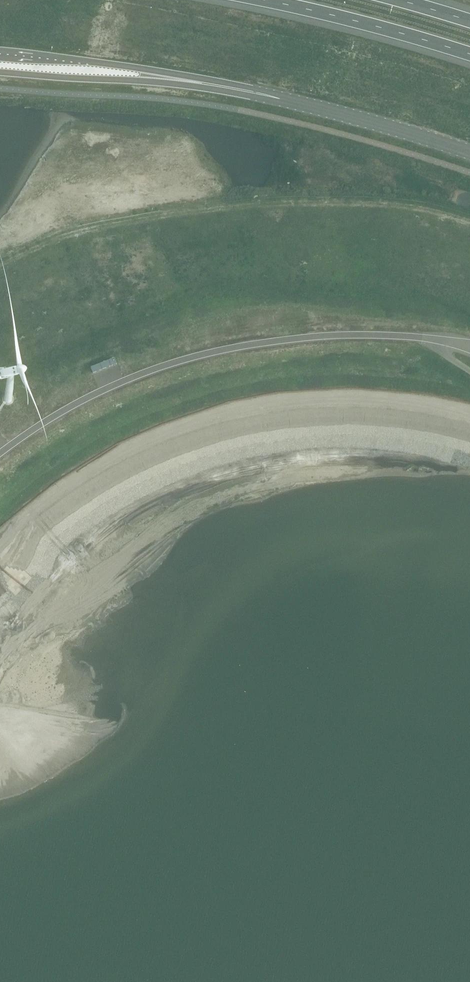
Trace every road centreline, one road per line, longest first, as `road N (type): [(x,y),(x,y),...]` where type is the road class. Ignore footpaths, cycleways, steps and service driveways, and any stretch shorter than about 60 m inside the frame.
road 1 (track): [(0,582),(73,517),(154,473),(232,446),(407,435),(469,457)]
road 2 (tertiary): [(171,78),(469,153)]
road 3 (trunk): [(265,0),(469,54)]
road 4 (tertiary): [(171,78),(0,53)]
road 5 (tertiary): [(0,72),(171,78)]

